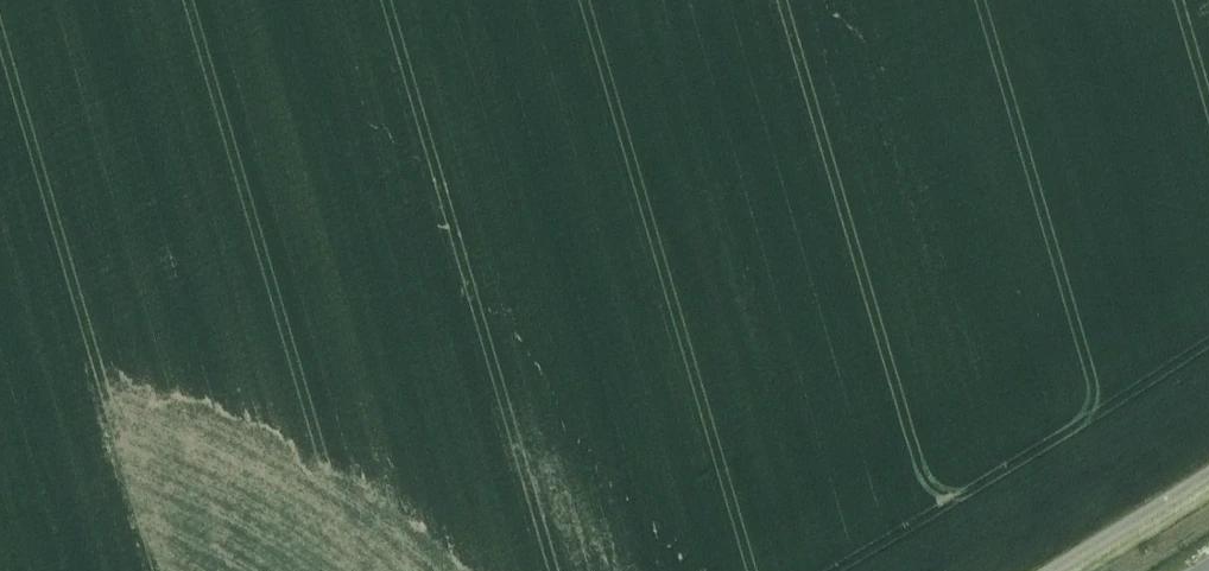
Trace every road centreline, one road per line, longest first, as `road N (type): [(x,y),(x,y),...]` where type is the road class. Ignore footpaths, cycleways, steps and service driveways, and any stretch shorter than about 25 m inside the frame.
road 1 (unclassified): [(1052,570),(1208,475)]

